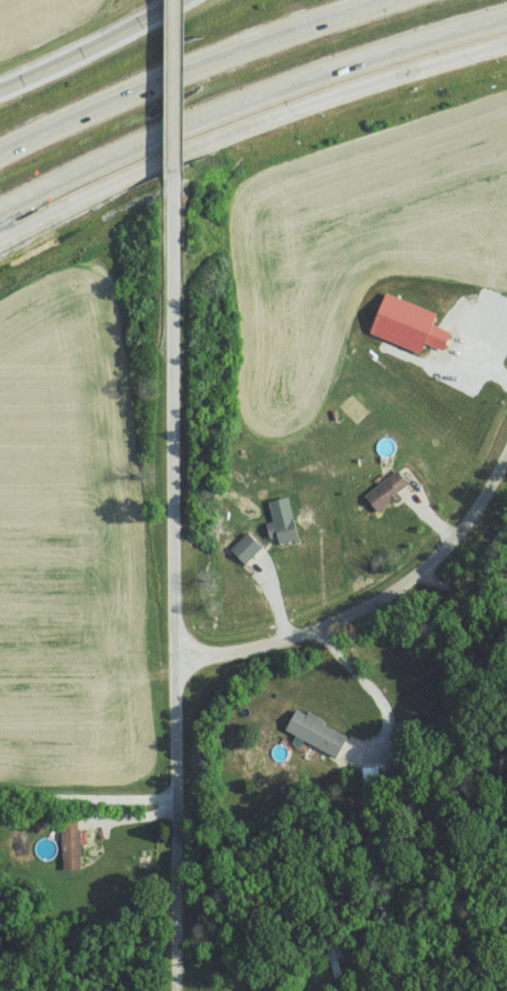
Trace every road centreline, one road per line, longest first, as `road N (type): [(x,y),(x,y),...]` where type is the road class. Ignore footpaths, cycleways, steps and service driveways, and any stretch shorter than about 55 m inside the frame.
road 1 (motorway): [(0,244),(141,169),(388,73),(506,38)]
road 2 (motorway): [(0,208),(84,164),(316,70),(506,17)]
road 3 (residential): [(174,197),(177,660)]
road 4 (motorway): [(391,0),(145,87),(0,150)]
road 5 (residential): [(506,456),(436,564),(402,588),(317,631),(177,660)]
road 6 (residential): [(182,990),(177,660)]
road 7 (secondary): [(0,89),(177,0)]
road 8 (residential): [(174,197),(175,0)]

